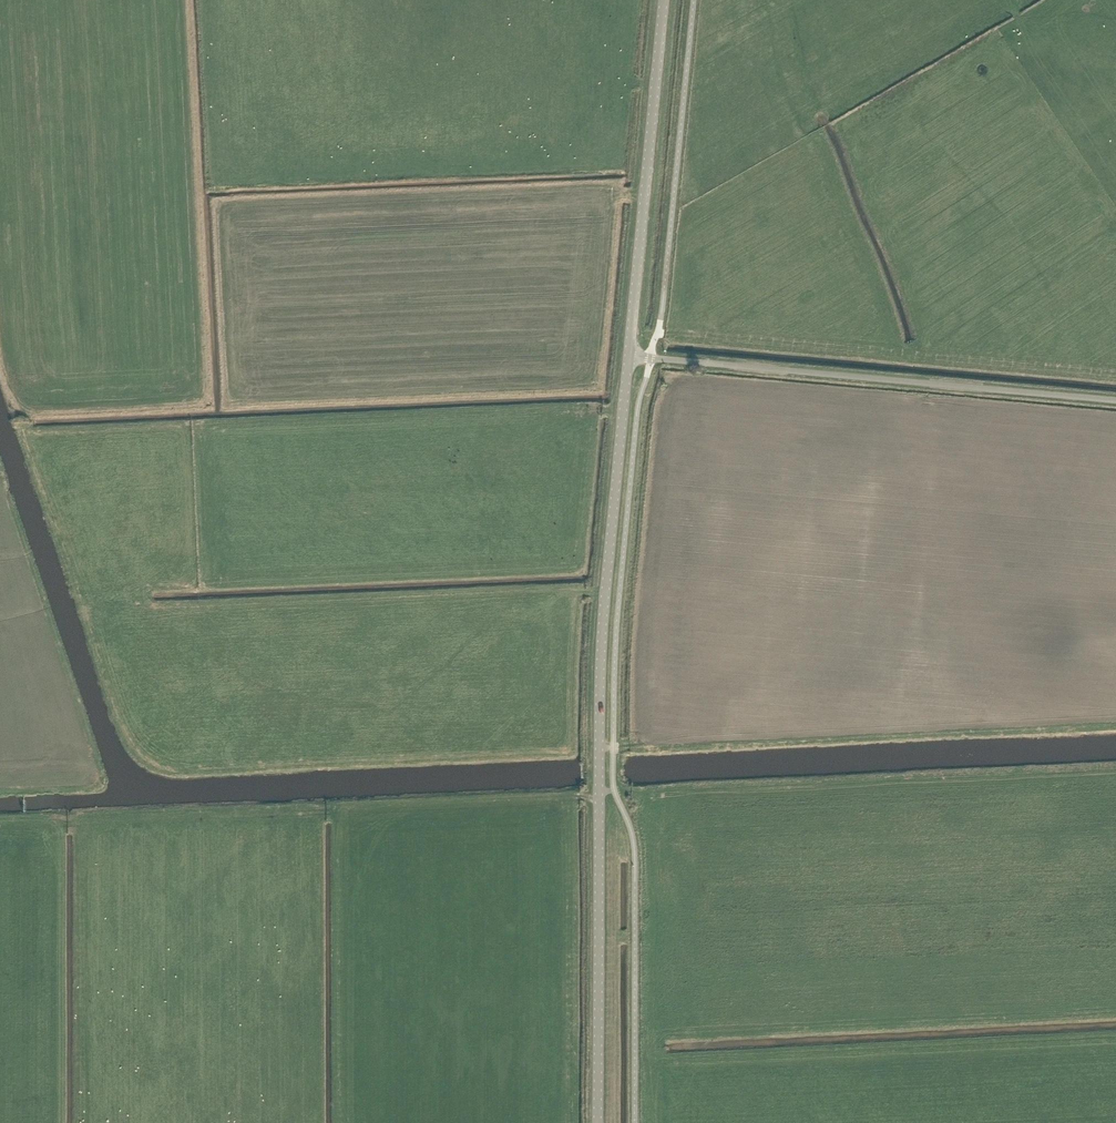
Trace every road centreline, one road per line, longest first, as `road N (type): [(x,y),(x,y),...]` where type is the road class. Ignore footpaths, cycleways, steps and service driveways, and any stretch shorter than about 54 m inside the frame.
road 1 (tertiary): [(597,1122),(601,656),(664,0)]
road 2 (track): [(599,936),(644,938),(654,948),(647,1057)]

